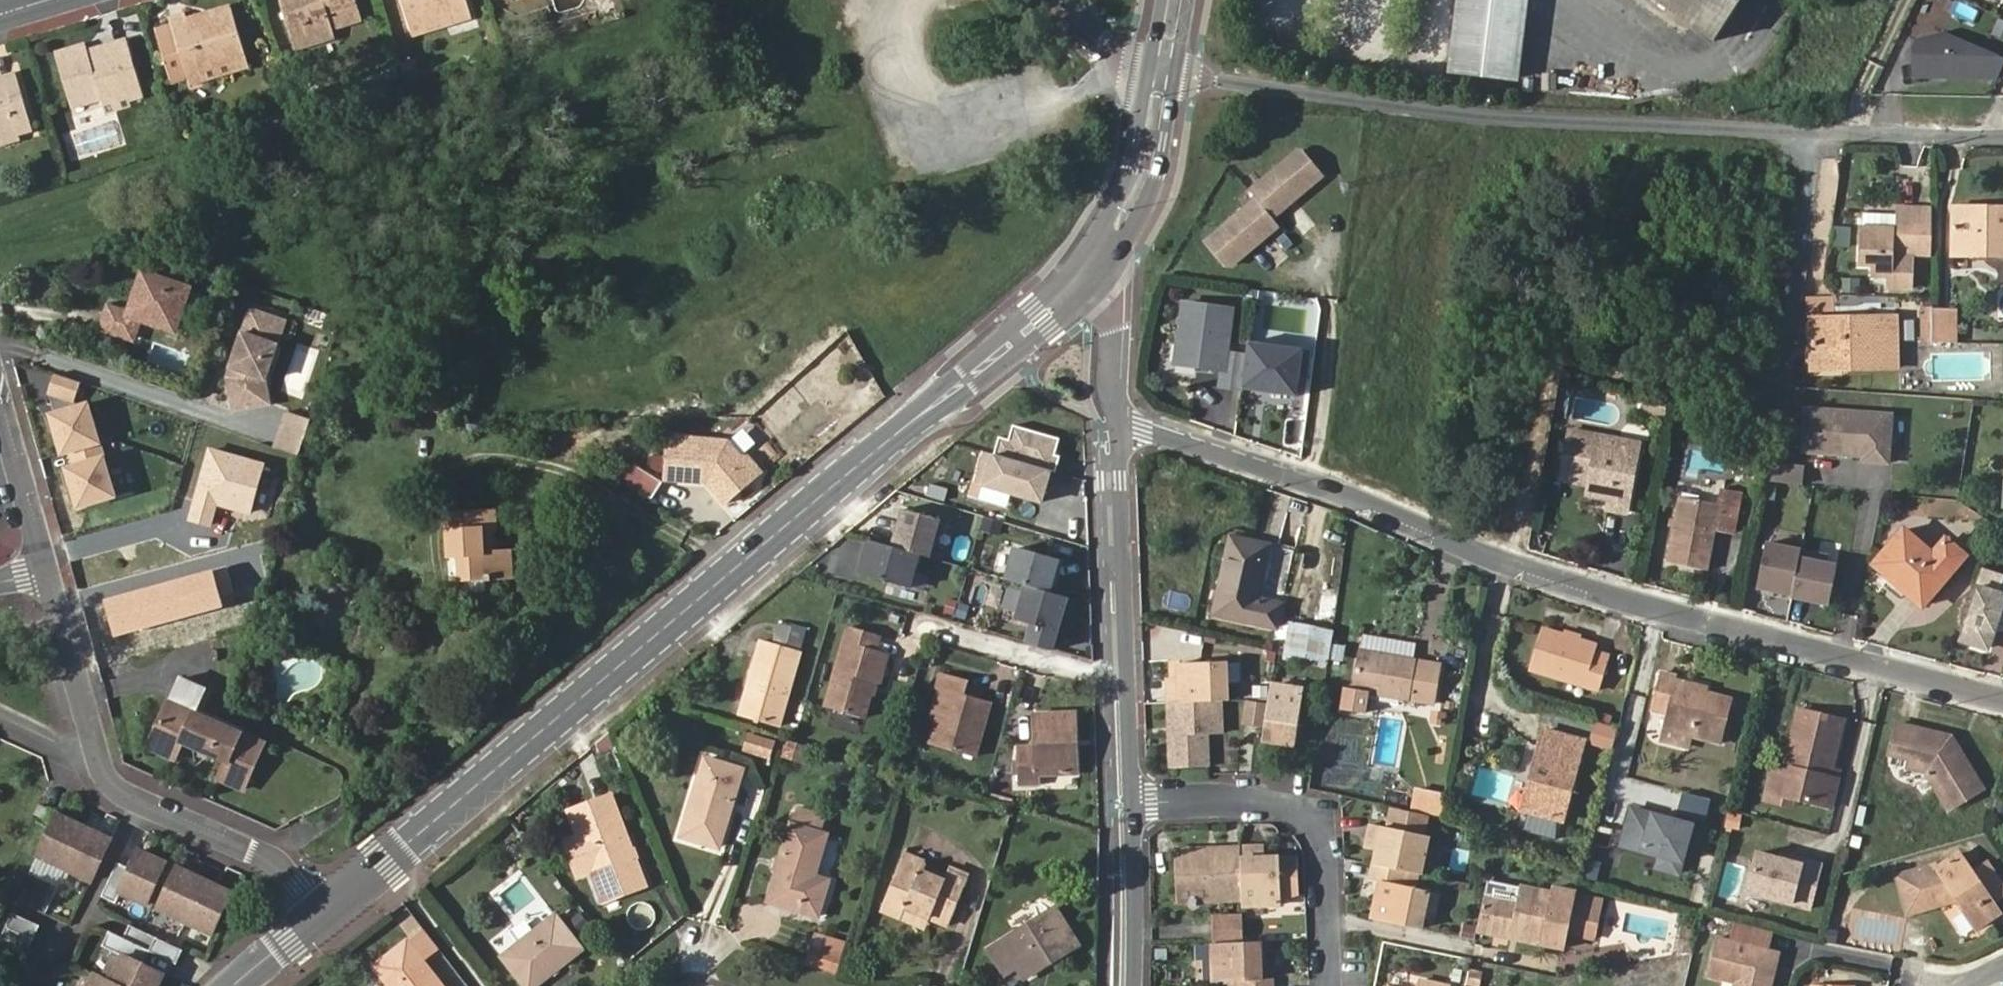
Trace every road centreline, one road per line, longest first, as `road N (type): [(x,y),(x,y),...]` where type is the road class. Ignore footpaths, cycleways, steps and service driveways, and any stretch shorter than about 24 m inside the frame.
road 1 (tertiary): [(1099,260),(1070,294),(320,913)]
road 2 (residential): [(2002,701),(1517,563),(1322,480),(1117,422)]
road 3 (residential): [(2002,127),(1782,133),(1451,112),(1178,74)]
road 4 (residential): [(49,572),(109,777),(120,791),(256,854),(320,913)]
road 5 (tertiary): [(1117,422),(1133,803)]
road 6 (residential): [(1328,985),(1329,836),(1309,808),(1133,803)]
road 7 (tertiary): [(1099,260),(1136,230),(1163,167),(1178,74)]
road 8 (tertiary): [(1148,71),(1099,260)]
road 9 (tertiary): [(1133,803),(1129,985)]
road 10 (residential): [(0,397),(49,572)]
road 11 (tertiary): [(1099,260),(1114,293),(1117,422)]

